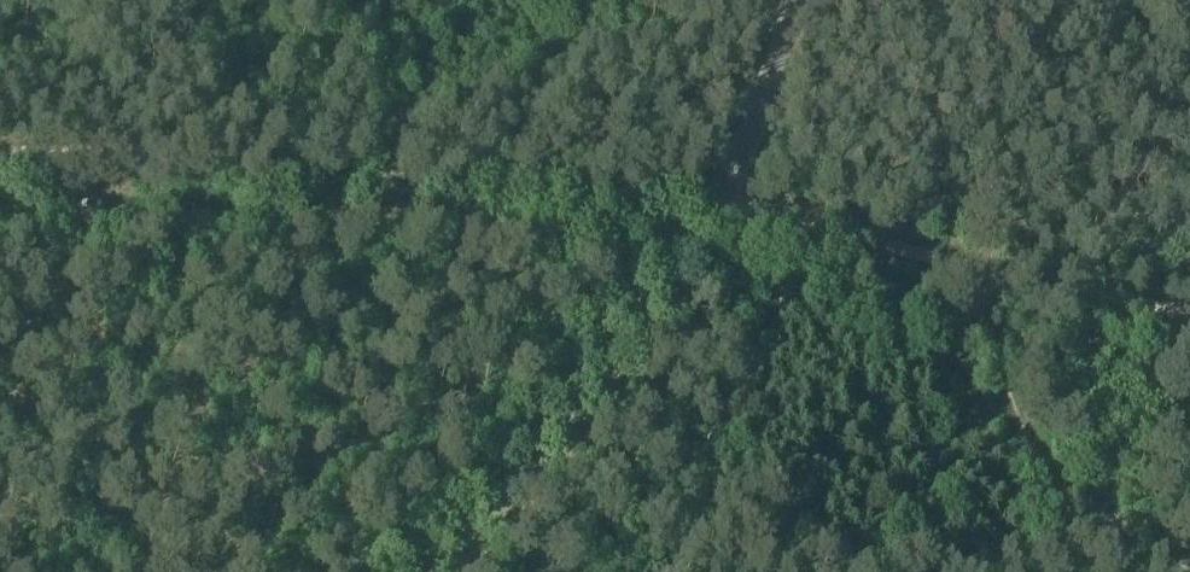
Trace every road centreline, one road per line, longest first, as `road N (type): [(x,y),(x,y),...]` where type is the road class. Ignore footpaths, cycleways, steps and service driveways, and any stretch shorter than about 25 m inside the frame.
road 1 (unclassified): [(437,571),(708,234),(793,0)]
road 2 (track): [(0,557),(72,504),(130,490),(263,418),(356,299),(375,222)]
road 3 (track): [(794,230),(1189,310)]
road 4 (track): [(375,222),(0,212)]
road 5 (track): [(708,234),(643,225),(375,222)]

